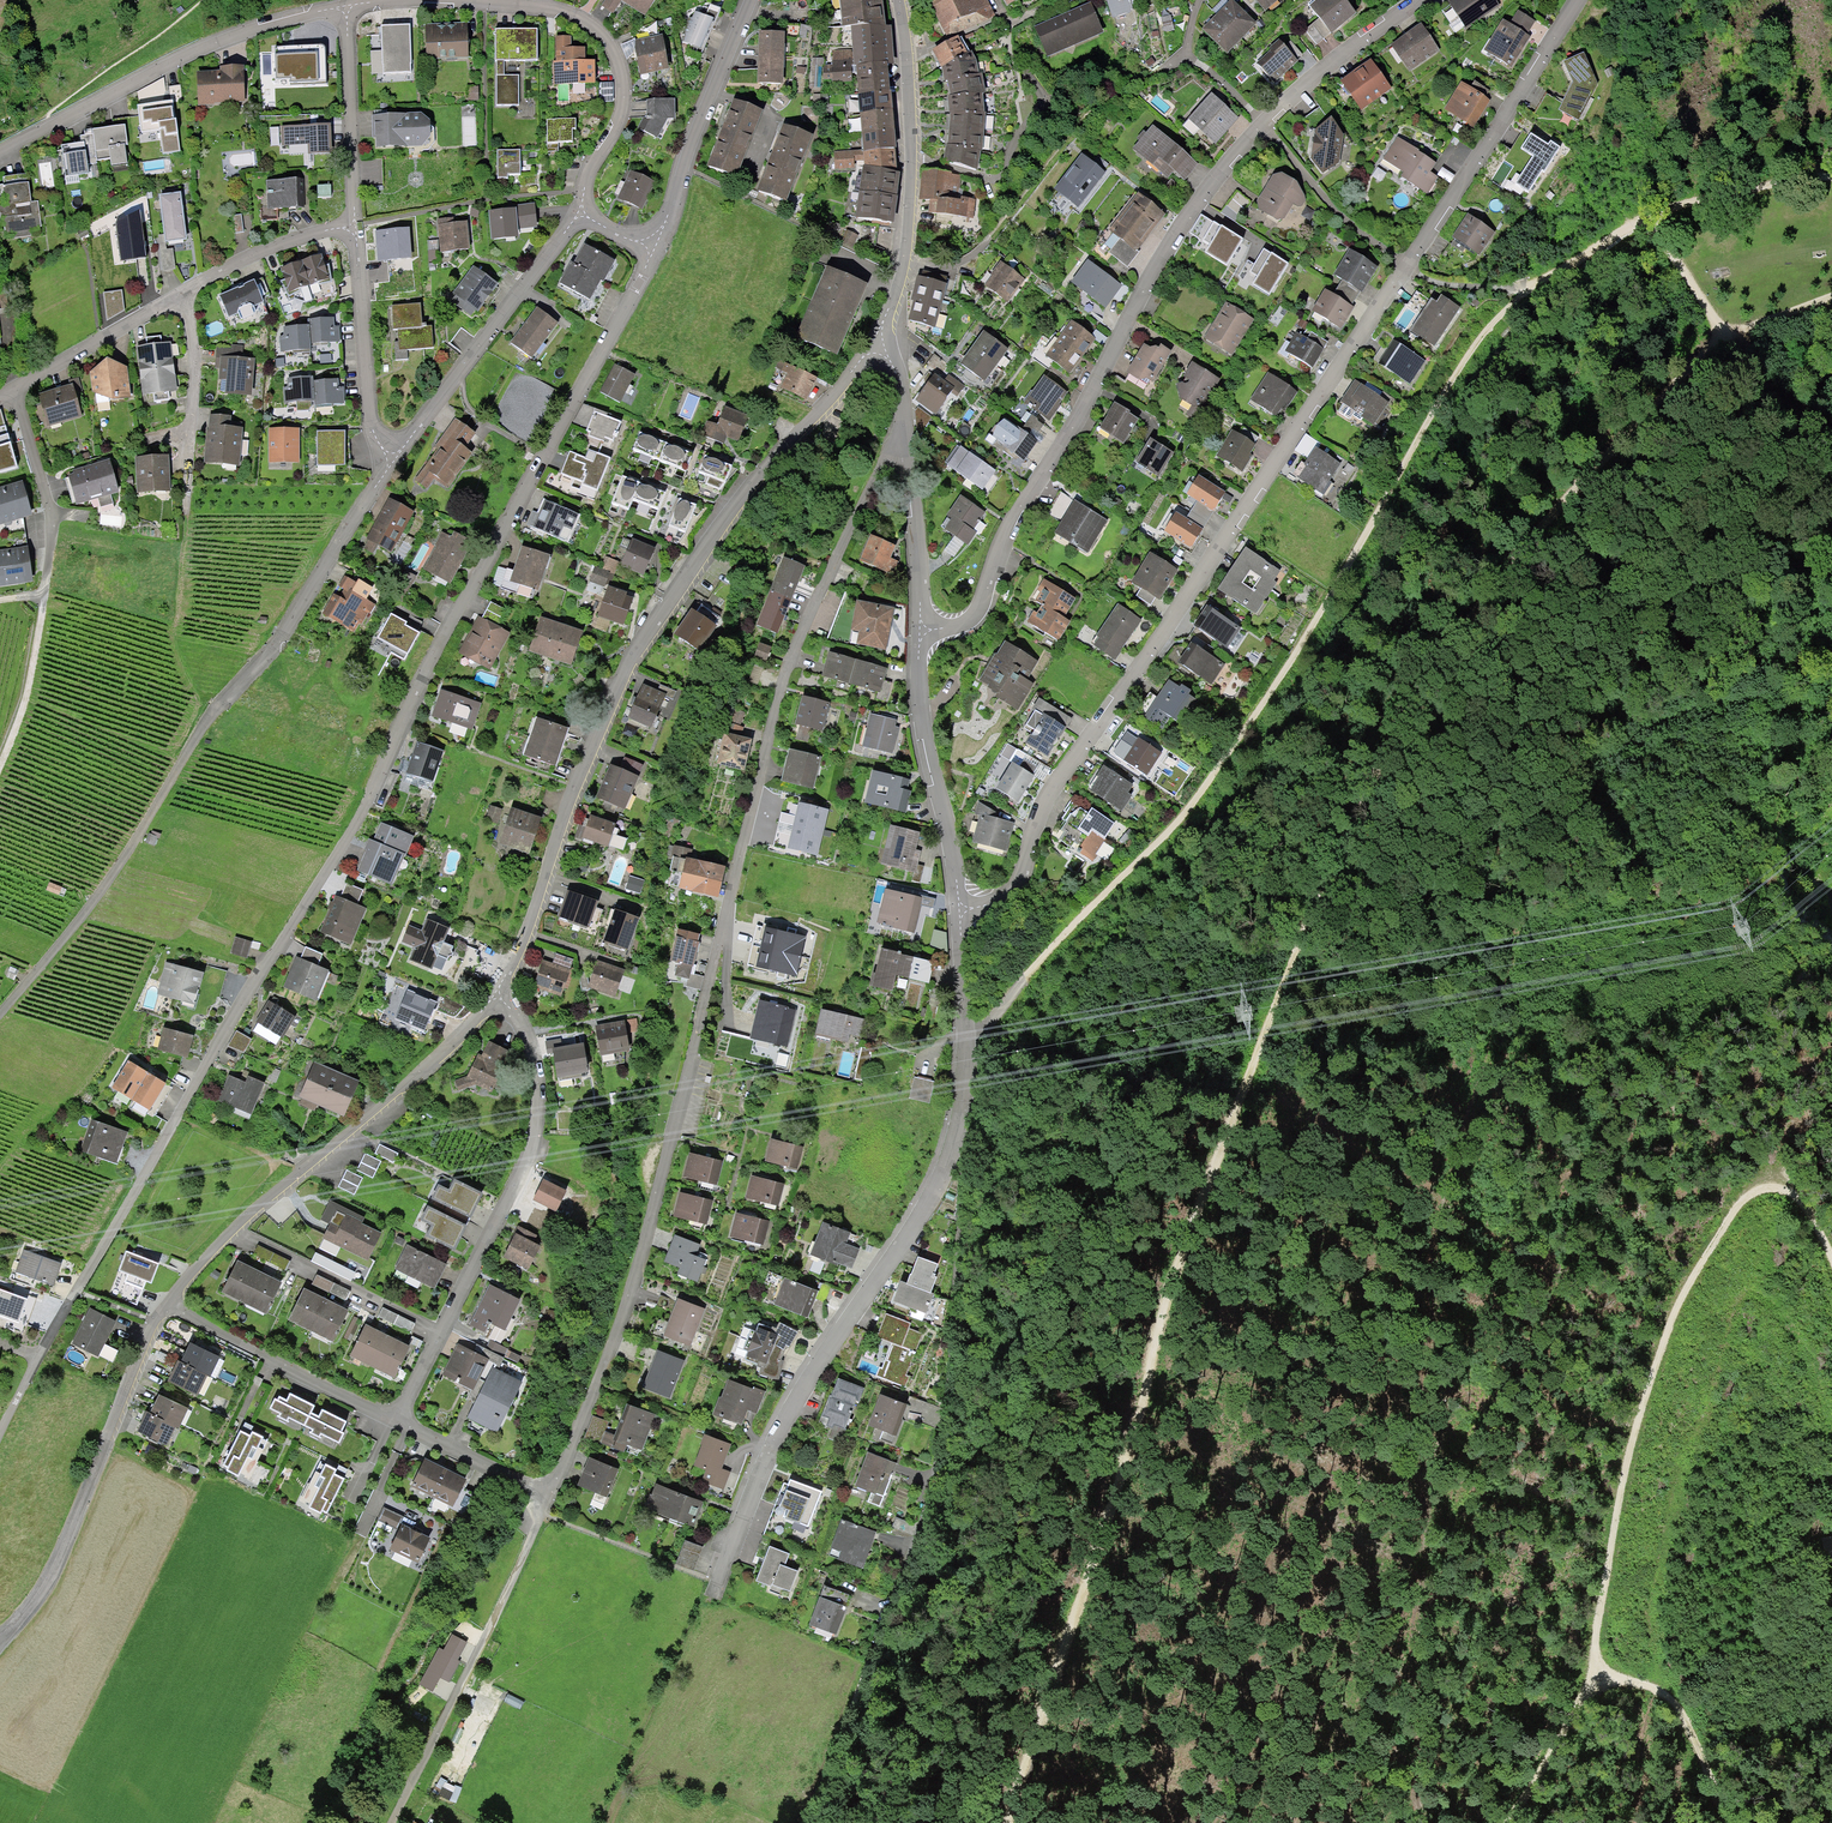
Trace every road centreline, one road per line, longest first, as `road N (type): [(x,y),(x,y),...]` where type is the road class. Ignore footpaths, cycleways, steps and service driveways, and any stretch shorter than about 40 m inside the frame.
road 1 (track): [(1831,297),(1725,333),(1443,623),(1280,992),(1005,1822)]
road 2 (residential): [(653,244),(397,744),(256,973),(0,1432)]
road 3 (residential): [(1584,0),(1048,789),(1004,890),(954,921)]
road 4 (residential): [(895,439),(787,655),(640,1261),(548,1494)]
road 5 (track): [(965,1039),(1182,818),(1299,648),(1462,367),(1527,288)]
road 6 (track): [(1727,1822),(1677,1708),(1638,1683),(1587,1693),(1616,1519),(1673,1315),(1745,1199),(1757,1189),(1795,1195),(1831,1255)]
road 7 (residential): [(914,636),(959,625),(981,598),(997,543),(1210,187),(1264,124),(1424,0)]
road 8 (residential): [(885,331),(631,655),(574,787),(522,945),(501,979)]
road 9 (residential): [(378,482),(285,637),(219,708),(103,890),(0,1016)]
road 10 (residential): [(959,1131),(964,1159),(947,1427),(925,1524),(873,1654)]
road 11 (residential): [(959,1131),(911,1221),(770,1431),(708,1583)]
road 12 (residential): [(399,1424),(523,1164),(537,1069),(501,979)]
road 13 (residential): [(501,979),(464,1038),(294,1174),(165,1309)]
road 14 (residential): [(0,154),(233,37),(347,5)]
road 15 (unclassified): [(548,1494),(437,1745),(388,1822)]
road 16 (residential): [(451,0),(564,11),(597,27),(610,45),(625,93),(620,121),(589,173),(582,212)]
road 17 (residential): [(582,212),(378,482)]
road 18 (residential): [(897,0),(908,100),(885,331)]
road 19 (track): [(1831,176),(1764,183),(1645,219),(1725,333)]
road 20 (residential): [(165,1309),(142,1348),(54,1576)]
road 21 (residential): [(914,636),(916,709),(954,921)]
road 22 (residential): [(748,0),(653,244)]
road 23 (residential): [(354,228),(378,482)]
road 24 (track): [(0,600),(49,593),(30,699),(0,782)]
road 25 (residential): [(347,5),(354,228)]
road 26 (residential): [(183,295),(195,338),(191,508)]
road 27 (residential): [(15,388),(56,515),(49,593)]
road 28 (residential): [(954,921),(965,1039),(959,1131)]
road 29 (residential): [(895,439),(914,636)]
road 30 (residential): [(183,295),(15,388)]
road 31 (residential): [(354,228),(316,232),(243,259),(183,295)]
road 32 (track): [(873,1654),(808,1822)]
road 33 (residential): [(548,1494),(399,1424)]
road 34 (track): [(1506,1822),(1587,1693)]
road 35 (track): [(1831,427),(1775,392),(1725,333)]
road 36 (track): [(1527,288),(1645,219)]
road 37 (residential): [(399,1424),(282,1364)]
road 38 (residential): [(165,1309),(282,1364)]

